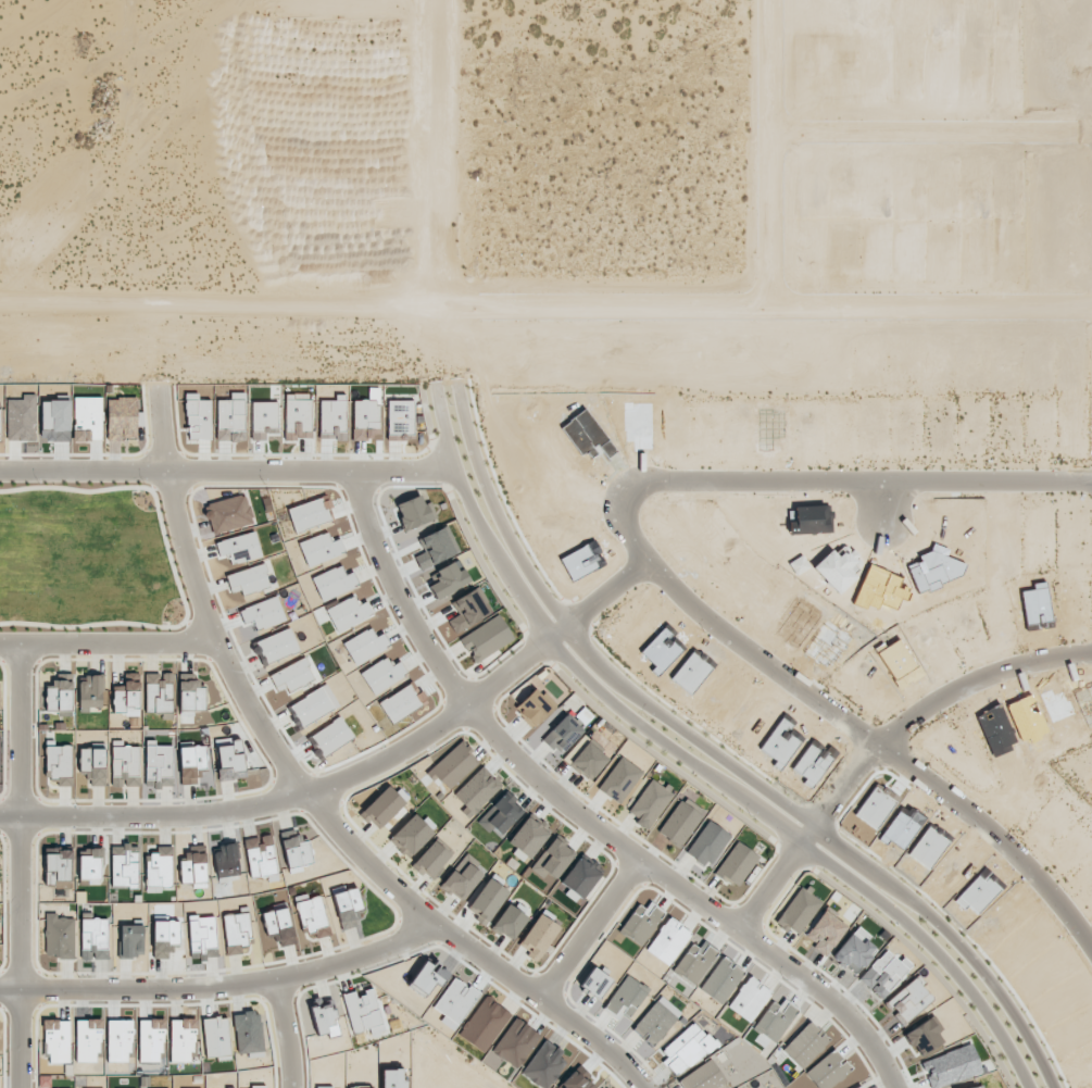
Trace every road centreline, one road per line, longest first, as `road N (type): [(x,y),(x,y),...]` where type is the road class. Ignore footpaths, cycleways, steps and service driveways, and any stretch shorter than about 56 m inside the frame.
road 1 (residential): [(1091,955),(1064,914),(945,805),(652,579),(637,562),(626,518),(640,486),(1091,486)]
road 2 (residential): [(1050,1087),(1005,1010),(926,917),(611,685),(563,633),(505,540),(479,479),(448,320),(413,312)]
road 3 (residential): [(413,312),(469,513),(572,671),(614,714),(898,923),(981,1013),(1026,1087)]
road 4 (residential): [(151,310),(172,517),(213,646),(256,728),(381,884),(640,1087)]
road 5 (residential): [(891,1087),(836,1011),(556,803),(492,740),(400,606),(366,526),(357,476)]
road 6 (residential): [(0,824),(194,822),(306,799),(410,752),(563,633)]
road 7 (residential): [(454,475),(0,476)]
road 8 (residential): [(0,994),(276,983),(375,958),(431,927)]
road 9 (residential): [(20,652),(20,1087)]
road 10 (residential): [(813,833),(863,768),(932,709),(1005,677),(1091,663)]
road 11 (residential): [(413,312),(151,310)]
road 12 (residential): [(213,646),(0,652)]
road 13 (residential): [(638,865),(538,1005)]
road 14 (residential): [(813,833),(737,937)]

